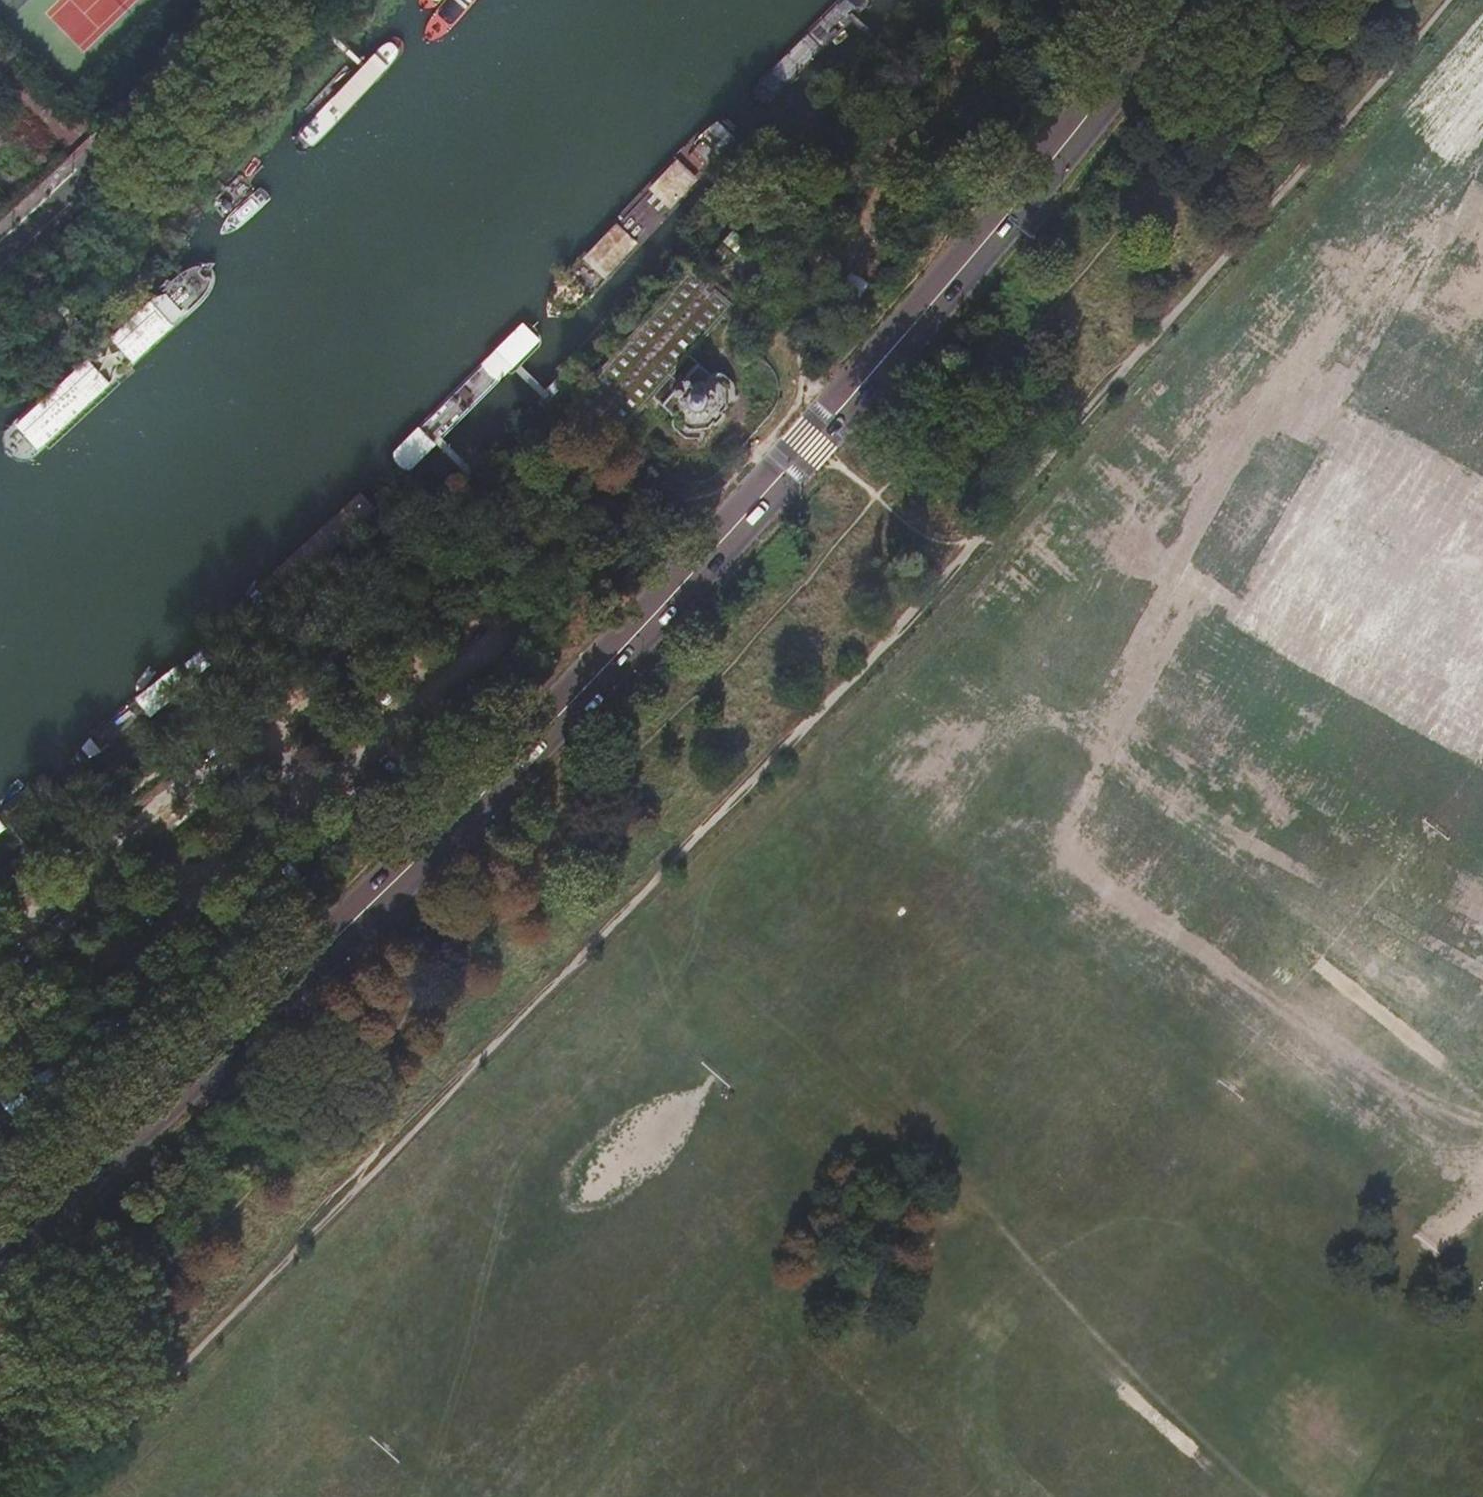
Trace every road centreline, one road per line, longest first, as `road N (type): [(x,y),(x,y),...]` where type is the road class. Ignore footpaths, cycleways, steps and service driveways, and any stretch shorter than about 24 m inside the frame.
road 1 (primary): [(1175,0),(811,442),(607,664),(338,937),(0,1243)]

